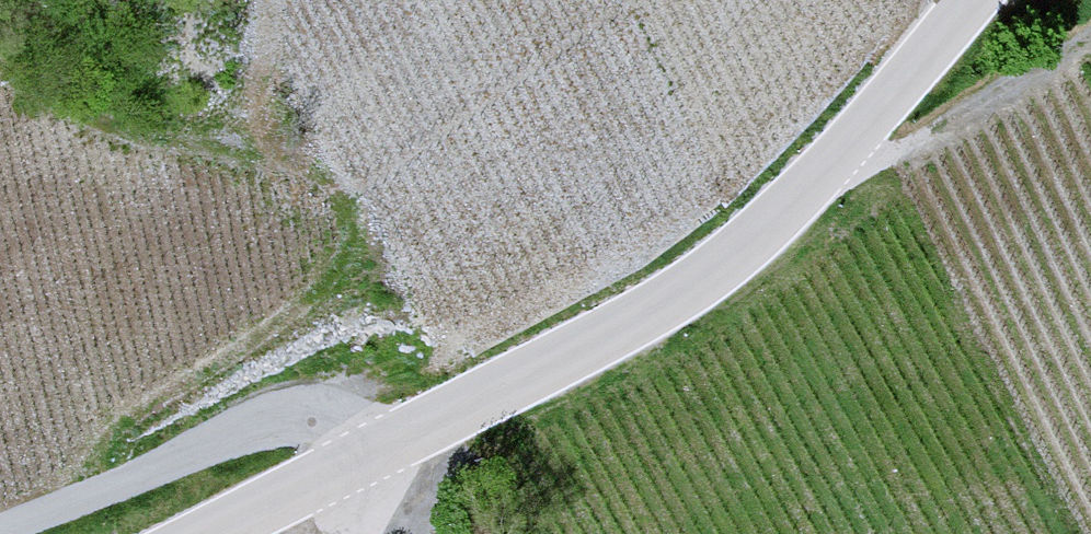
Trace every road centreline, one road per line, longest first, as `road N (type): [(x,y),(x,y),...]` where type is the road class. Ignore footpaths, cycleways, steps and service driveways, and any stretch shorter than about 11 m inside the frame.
road 1 (tertiary): [(353,468),(696,286),(816,177),(961,0)]
road 2 (unclassified): [(353,468),(121,453),(0,501)]
road 3 (track): [(816,177),(964,164),(1090,45)]
road 4 (tertiary): [(215,533),(353,468)]

